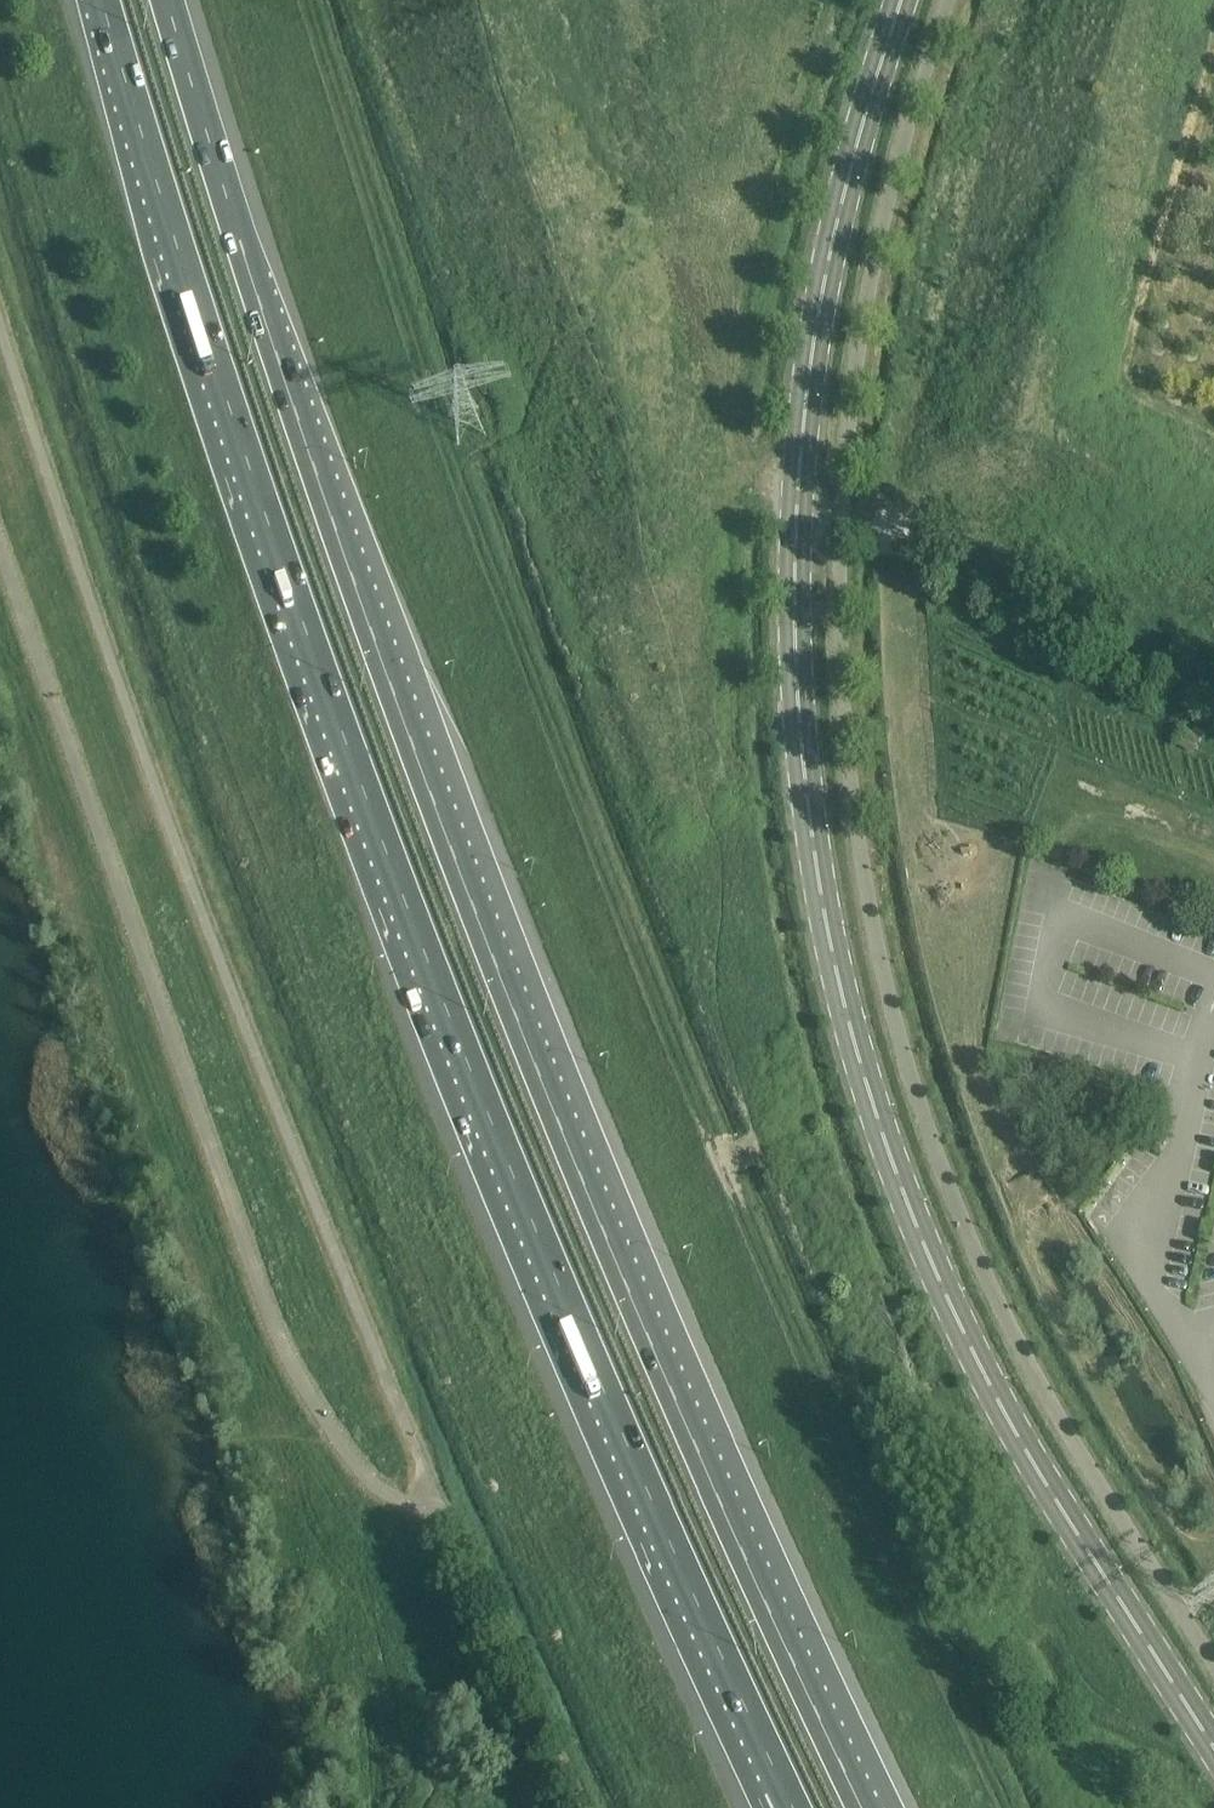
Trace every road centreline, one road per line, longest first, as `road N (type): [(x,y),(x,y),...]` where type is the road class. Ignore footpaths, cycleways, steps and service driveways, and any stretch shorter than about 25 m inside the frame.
road 1 (motorway): [(865,1807),(665,1381),(412,743),(169,0)]
road 2 (motorway): [(103,0),(180,265),(326,690),(485,1112),(780,1779)]
road 3 (tertiary): [(1213,1733),(1037,1459),(939,1270),(844,1017),(805,813),(797,554),(806,429),(839,240),(907,0)]
road 4 (unclassified): [(583,1807),(445,1521),(160,795),(0,325)]
road 5 (track): [(801,499),(1213,697)]

